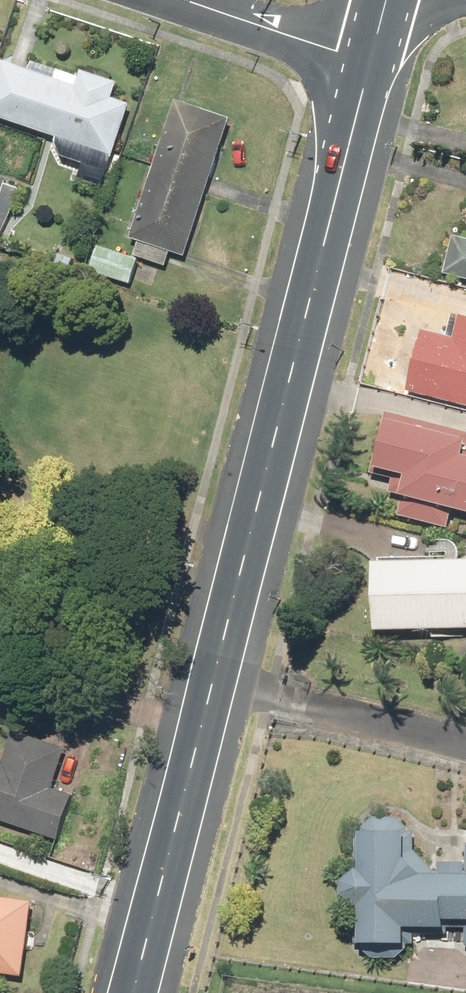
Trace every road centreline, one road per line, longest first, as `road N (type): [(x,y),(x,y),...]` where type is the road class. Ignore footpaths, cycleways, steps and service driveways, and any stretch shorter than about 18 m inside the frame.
road 1 (secondary): [(133,992),(371,63)]
road 2 (residential): [(181,0),(371,63)]

